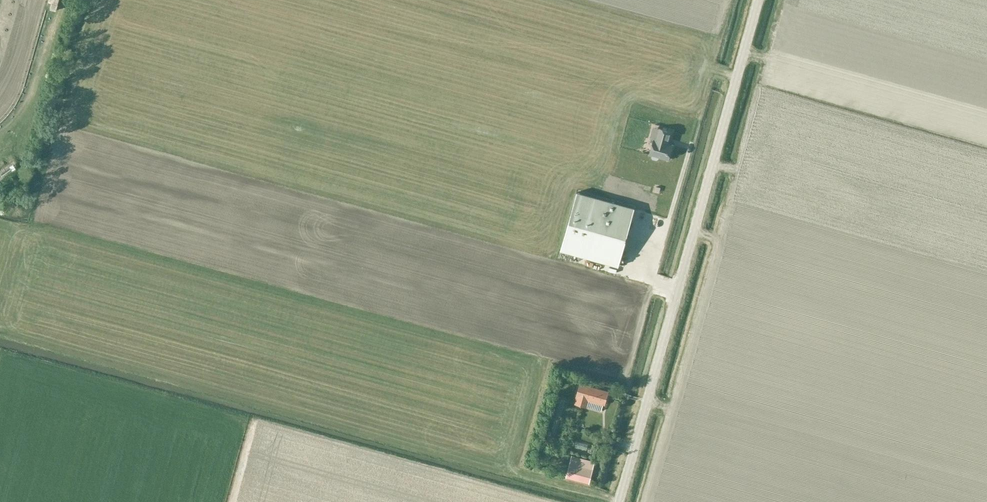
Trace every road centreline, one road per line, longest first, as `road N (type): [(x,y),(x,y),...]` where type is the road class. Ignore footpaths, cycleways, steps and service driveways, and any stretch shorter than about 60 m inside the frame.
road 1 (tertiary): [(620,501),(756,0)]
road 2 (track): [(360,432),(615,501)]

